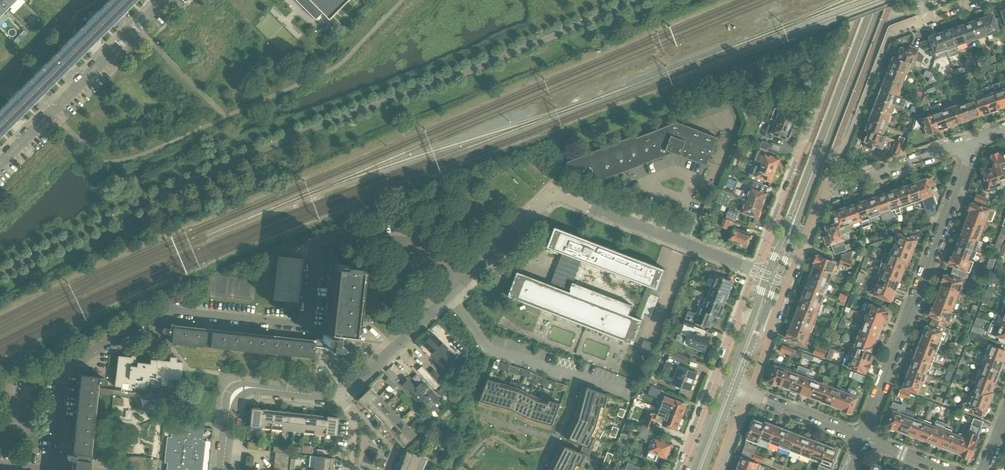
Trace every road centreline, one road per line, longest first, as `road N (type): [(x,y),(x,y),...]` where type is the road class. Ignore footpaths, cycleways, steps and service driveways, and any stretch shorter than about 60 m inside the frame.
road 1 (residential): [(447,295),(554,192),(754,271)]
road 2 (residential): [(974,142),(862,438)]
road 3 (residential): [(0,166),(165,0)]
road 4 (tertiary): [(795,217),(879,0)]
road 5 (residential): [(447,295),(488,349),(630,396)]
road 6 (residential): [(222,469),(231,398),(240,389),(339,397)]
road 7 (residential): [(765,341),(823,191)]
road 8 (residential): [(823,191),(974,142)]
road 9 (residential): [(339,397),(447,295)]
road 10 (residential): [(754,271),(803,153)]
road 11 (residential): [(862,438),(749,395)]

